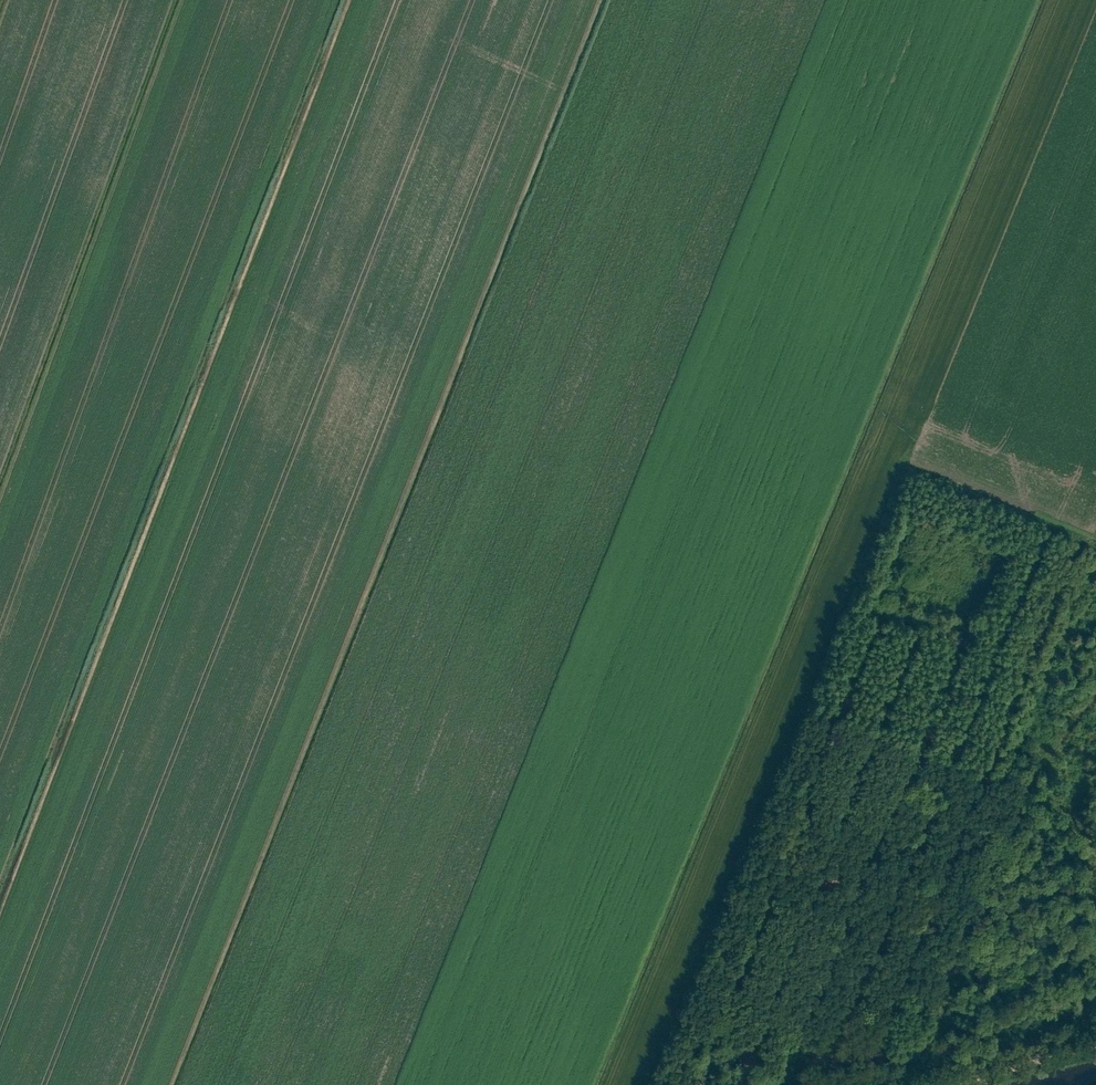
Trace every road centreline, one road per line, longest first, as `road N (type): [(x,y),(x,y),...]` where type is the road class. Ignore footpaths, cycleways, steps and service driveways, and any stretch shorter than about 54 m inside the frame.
road 1 (track): [(952,1084),(1095,1048)]

